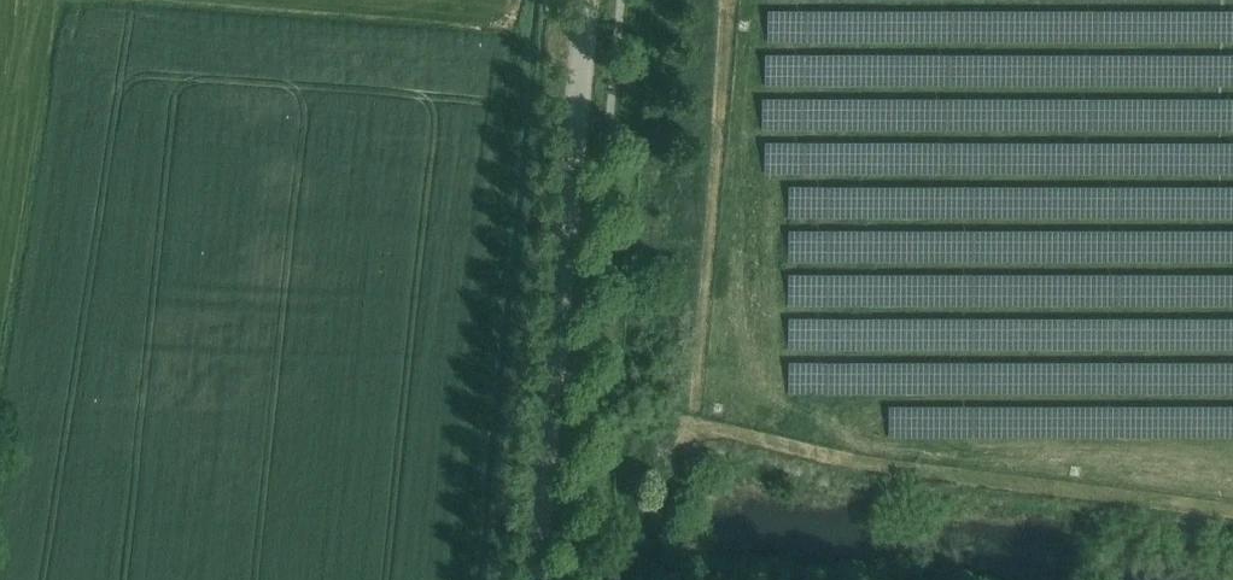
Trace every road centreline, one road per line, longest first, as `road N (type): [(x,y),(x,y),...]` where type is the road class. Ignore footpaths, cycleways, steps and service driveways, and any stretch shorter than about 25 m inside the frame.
road 1 (residential): [(530,579),(586,0)]

